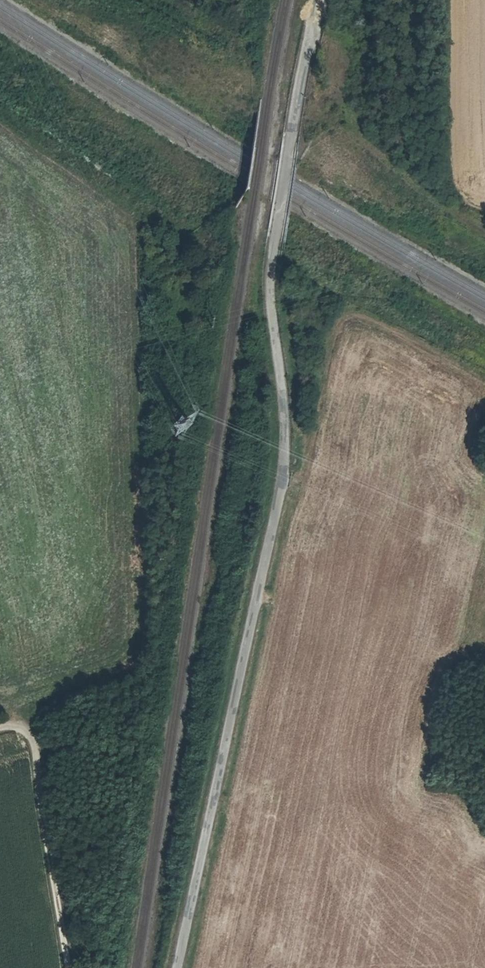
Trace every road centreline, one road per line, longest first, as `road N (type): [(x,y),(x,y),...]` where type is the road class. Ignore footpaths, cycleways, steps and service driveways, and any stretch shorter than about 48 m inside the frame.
road 1 (unclassified): [(181,967),(285,482),(271,269),(321,0)]
road 2 (track): [(67,967),(32,720),(39,700),(118,667),(139,634),(133,213)]
road 3 (track): [(285,482),(304,474),(337,319),(353,317),(484,381)]

